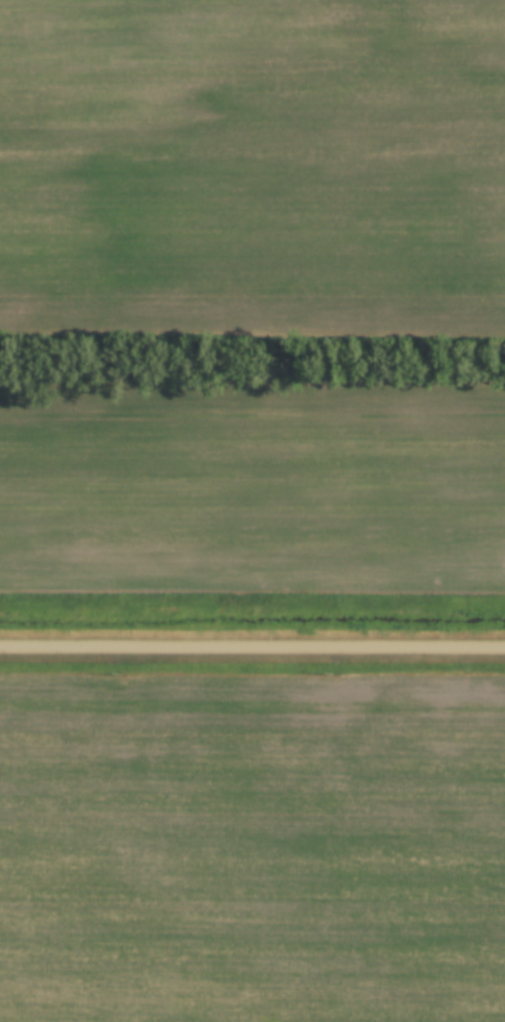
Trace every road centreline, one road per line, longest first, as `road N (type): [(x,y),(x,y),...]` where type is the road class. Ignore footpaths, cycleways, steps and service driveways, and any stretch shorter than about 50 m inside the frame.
road 1 (residential): [(0,648),(504,647)]

